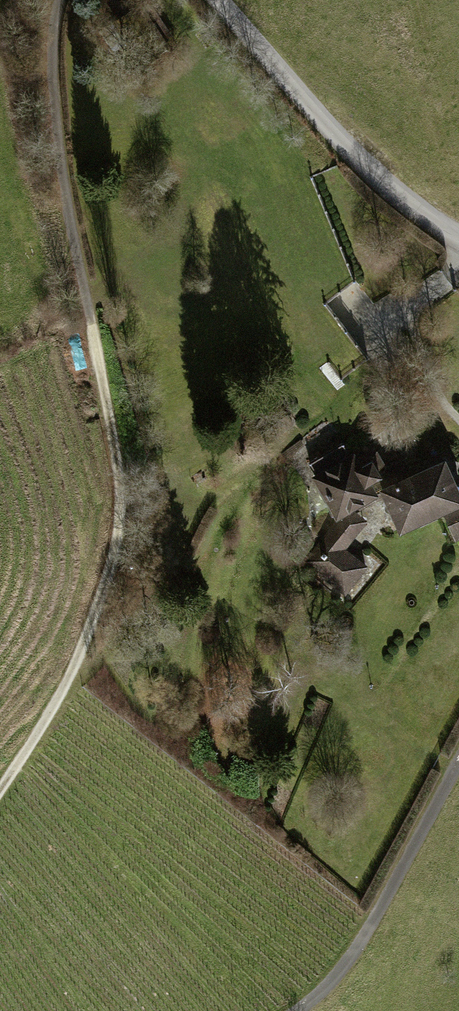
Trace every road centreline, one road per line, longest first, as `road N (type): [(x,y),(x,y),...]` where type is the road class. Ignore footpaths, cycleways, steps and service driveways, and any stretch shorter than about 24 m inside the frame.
road 1 (unclassified): [(57,0),(52,78),(65,182),(122,507),(113,568),(22,771),(0,800)]
road 2 (unclassified): [(458,235),(426,222),(334,142),(219,0)]
road 3 (track): [(458,756),(377,915)]
road 4 (unclassified): [(377,915),(327,984),(291,1010)]

